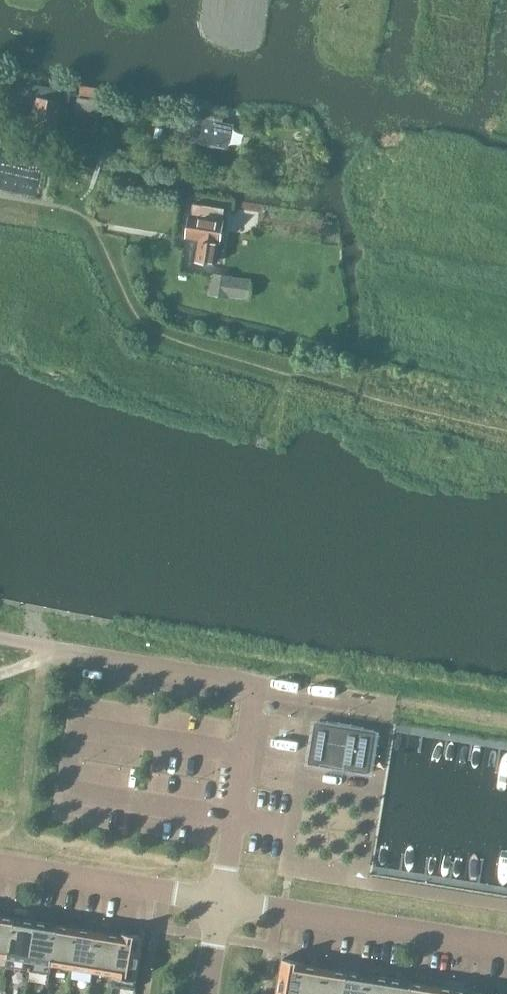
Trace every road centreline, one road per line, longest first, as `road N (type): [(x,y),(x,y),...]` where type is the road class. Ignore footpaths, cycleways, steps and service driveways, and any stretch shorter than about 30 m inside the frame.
road 1 (residential): [(220,899),(253,683),(0,640)]
road 2 (residential): [(220,899),(506,947)]
road 3 (residential): [(0,864),(220,899)]

